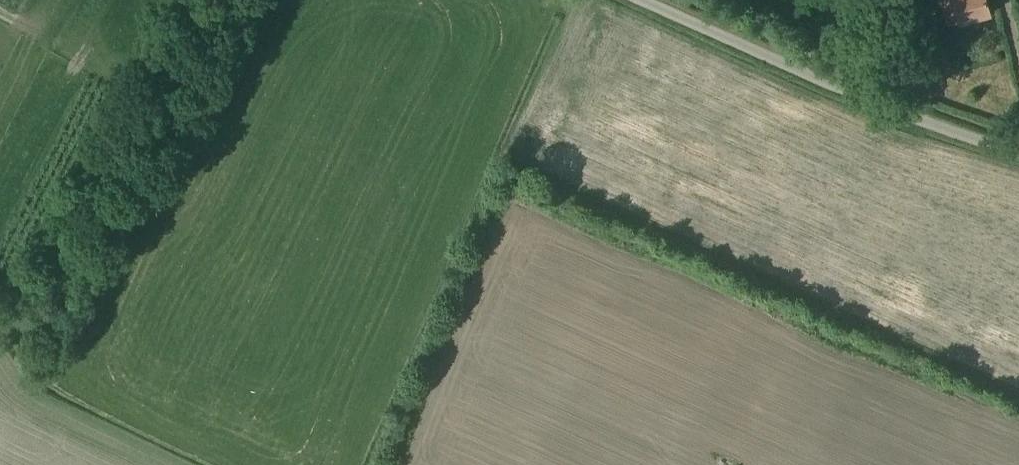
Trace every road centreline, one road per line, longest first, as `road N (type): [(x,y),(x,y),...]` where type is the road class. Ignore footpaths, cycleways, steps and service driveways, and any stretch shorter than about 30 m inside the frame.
road 1 (unclassified): [(1018,154),(845,93),(637,0)]

